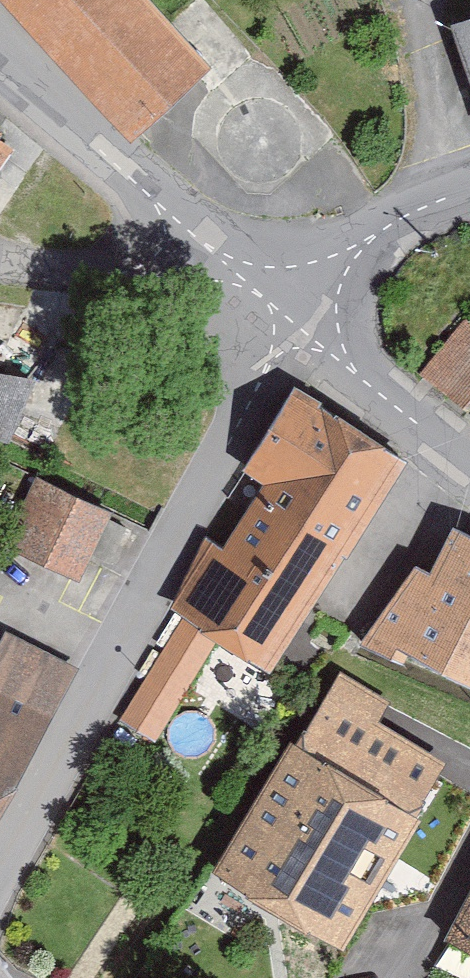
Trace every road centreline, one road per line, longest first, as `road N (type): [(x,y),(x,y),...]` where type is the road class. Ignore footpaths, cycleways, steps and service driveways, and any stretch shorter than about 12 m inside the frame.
road 1 (residential): [(0,847),(305,338)]
road 2 (residential): [(257,282),(85,142),(0,59)]
road 3 (residential): [(257,282),(85,292),(0,271)]
road 4 (residential): [(469,214),(257,282)]
road 5 (residential): [(469,473),(305,338)]

